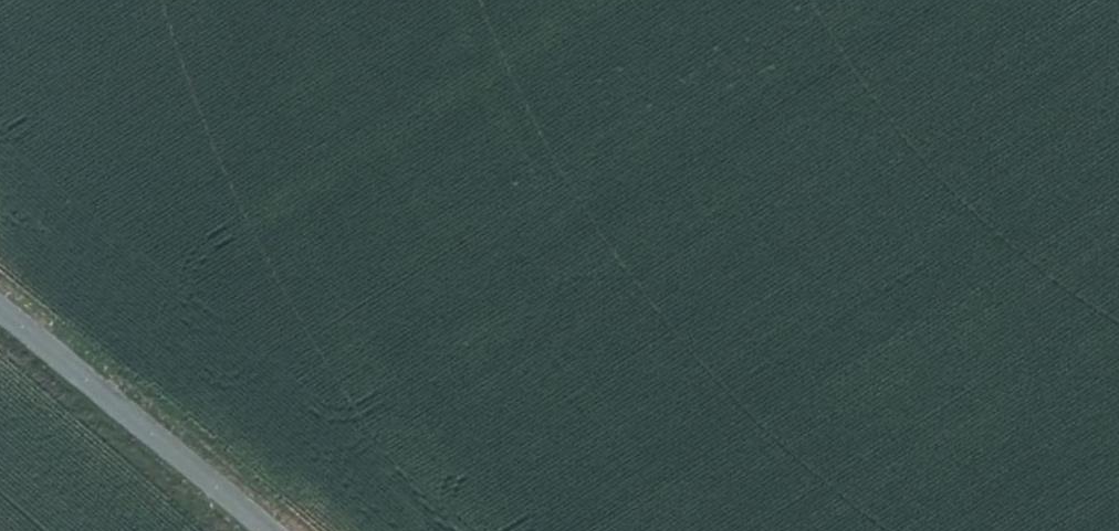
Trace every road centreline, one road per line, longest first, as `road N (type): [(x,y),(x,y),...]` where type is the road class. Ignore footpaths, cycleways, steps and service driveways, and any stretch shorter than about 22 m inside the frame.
road 1 (tertiary): [(0,314),(255,530)]

